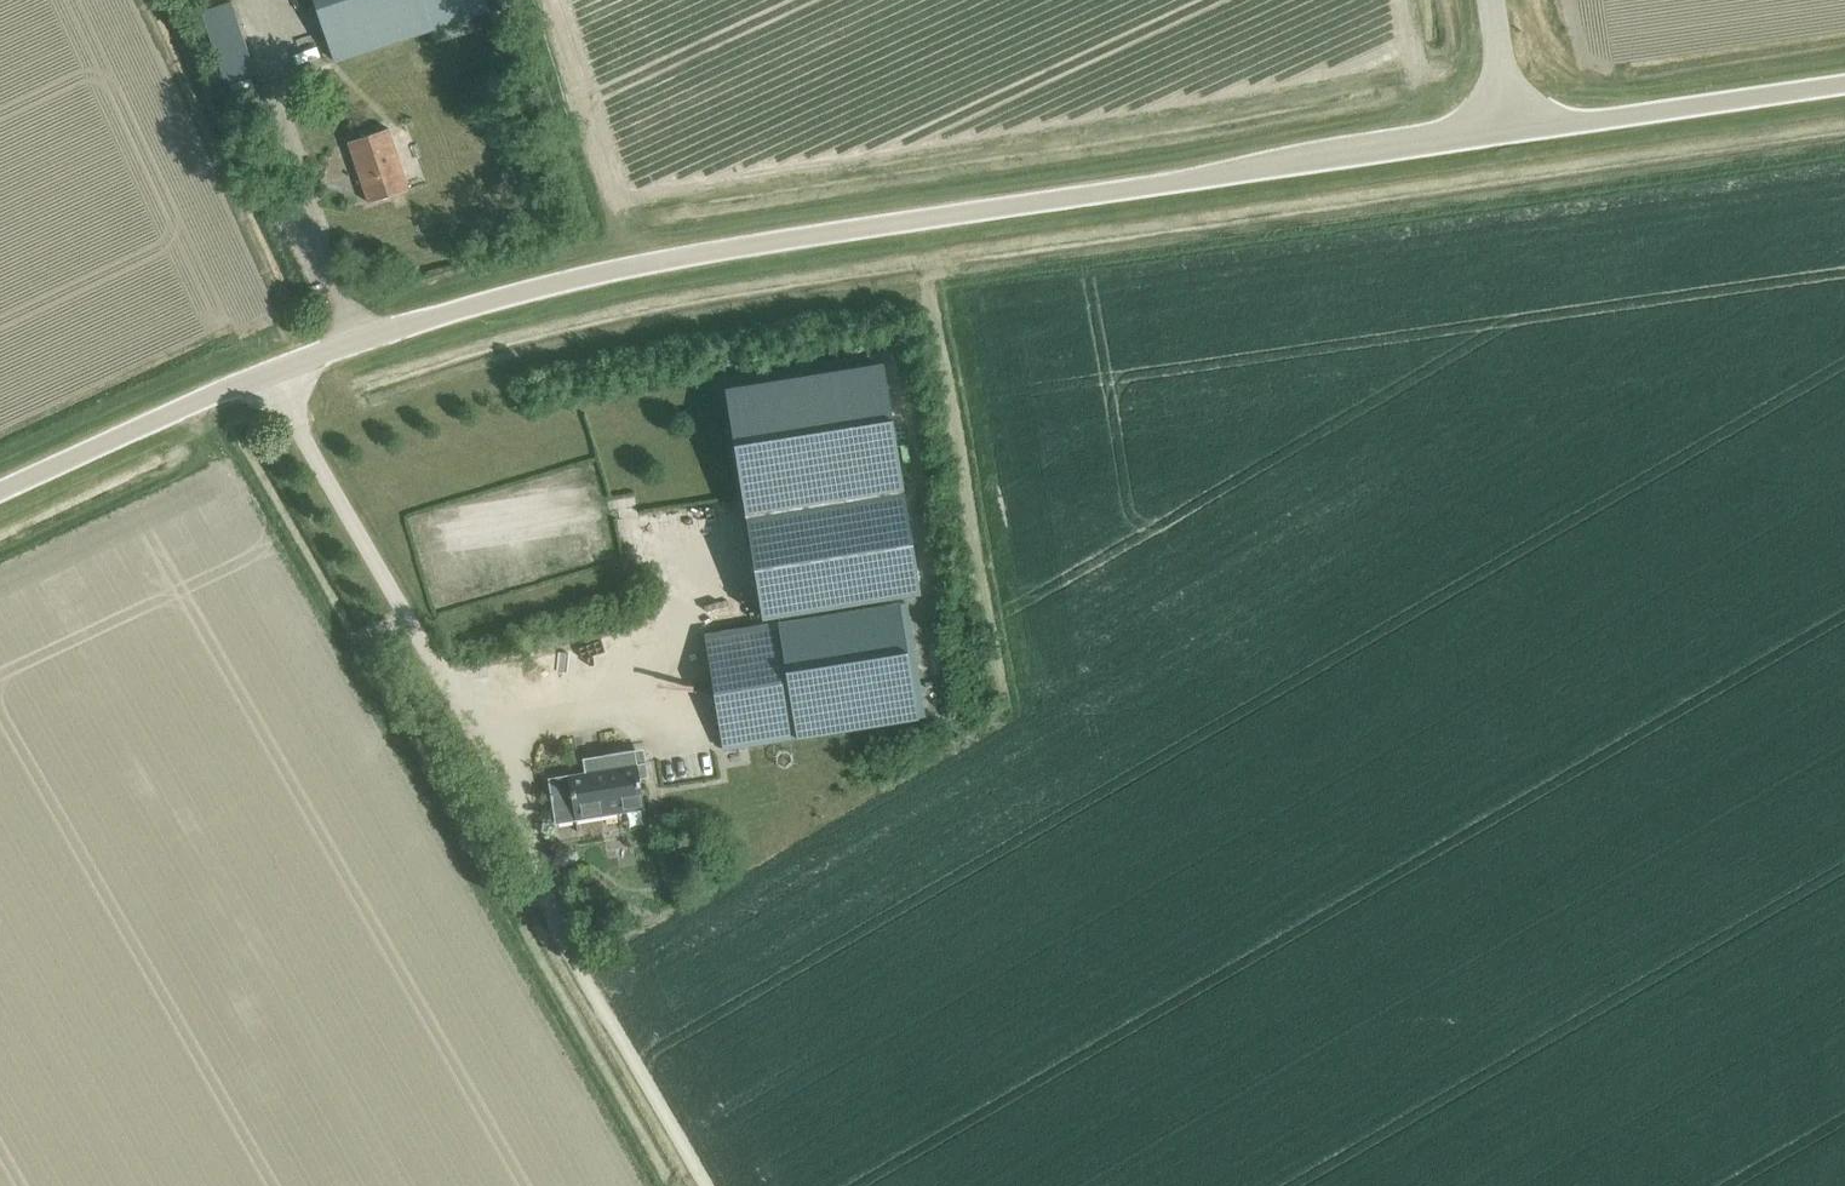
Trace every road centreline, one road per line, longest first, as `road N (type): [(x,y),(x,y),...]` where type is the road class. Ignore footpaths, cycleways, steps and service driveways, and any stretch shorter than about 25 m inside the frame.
road 1 (unclassified): [(0,493),(266,370),(507,293),(690,249),(1509,127)]
road 2 (unclassified): [(1509,127),(1844,78)]
road 3 (unclassified): [(1509,127),(1490,0)]

